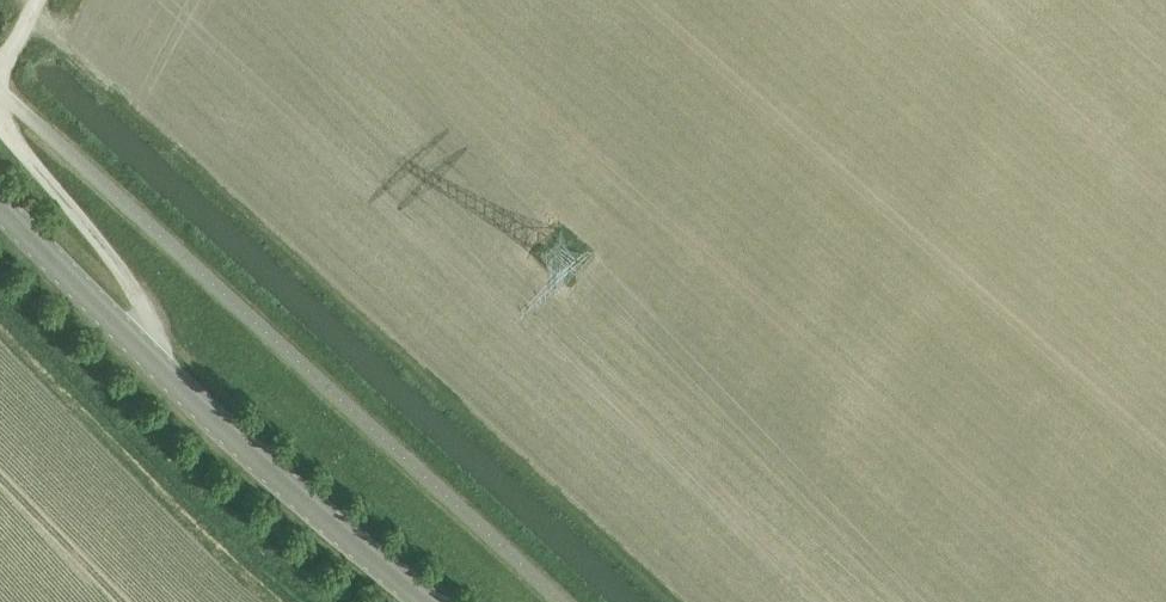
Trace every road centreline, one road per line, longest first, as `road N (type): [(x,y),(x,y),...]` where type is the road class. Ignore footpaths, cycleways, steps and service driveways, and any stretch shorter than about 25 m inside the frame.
road 1 (secondary): [(426,601),(163,371),(0,205)]
road 2 (track): [(163,371),(127,278),(0,114)]

